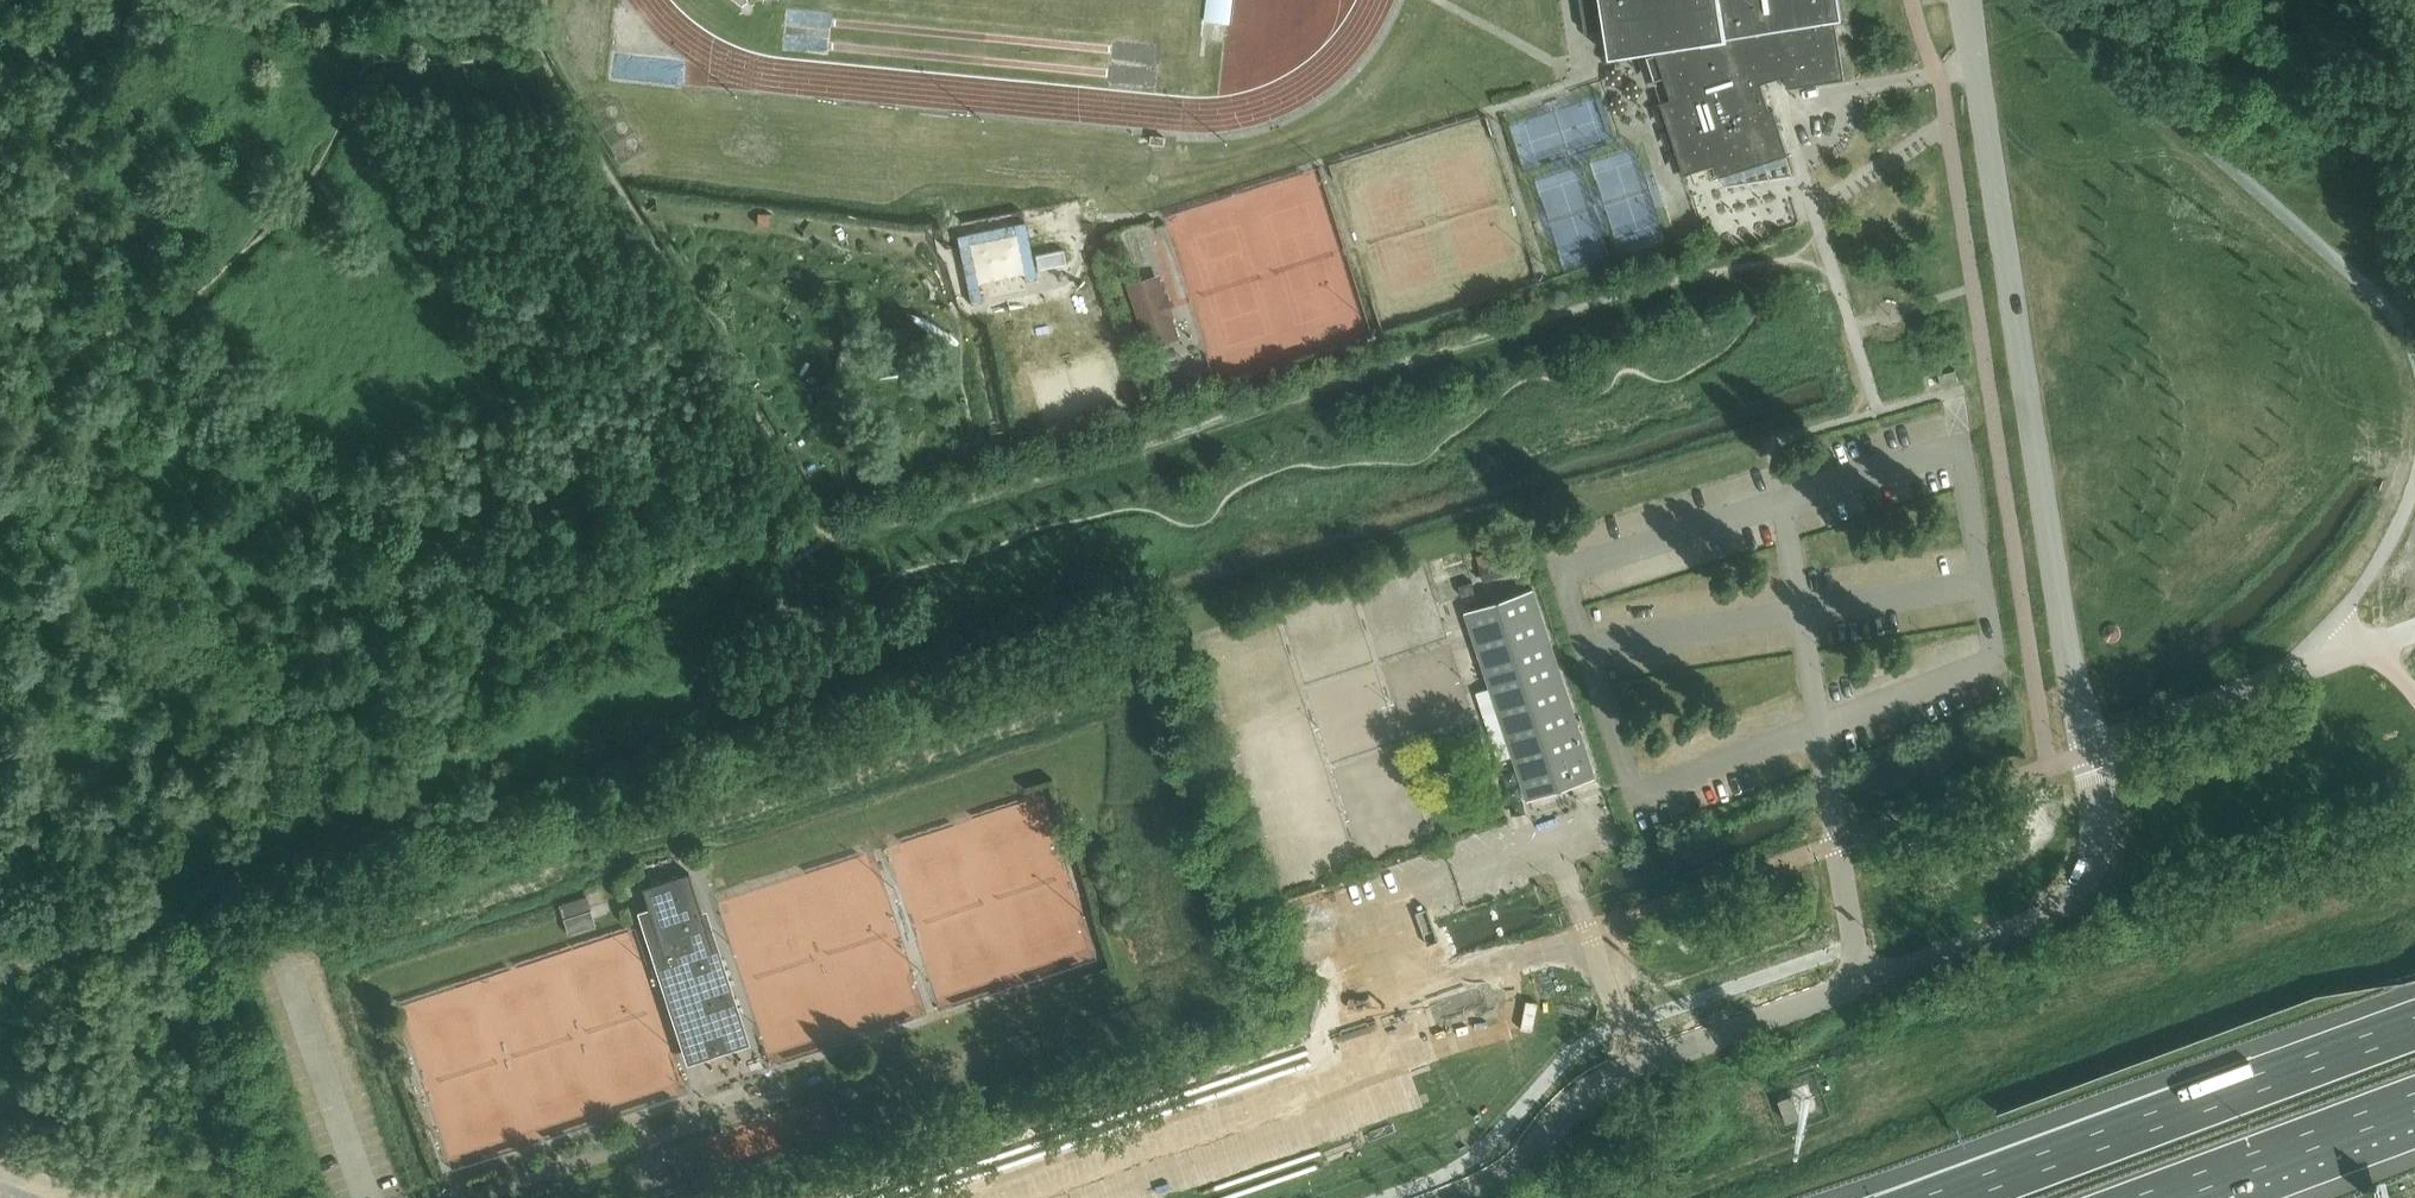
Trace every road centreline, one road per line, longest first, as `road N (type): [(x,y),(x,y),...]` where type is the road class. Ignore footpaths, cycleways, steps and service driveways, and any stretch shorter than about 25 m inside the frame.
road 1 (unclassified): [(1452,1197),(1509,1175),(1606,1083),(2057,911),(2085,885),(2100,856),(2092,751)]
road 2 (unclassified): [(2092,751),(2071,664),(1968,0)]
road 3 (motorway): [(2414,1027),(1946,1197)]
road 4 (unclassified): [(2092,751),(2237,697),(2345,636)]
road 5 (motorway): [(2161,1197),(2414,1104)]

